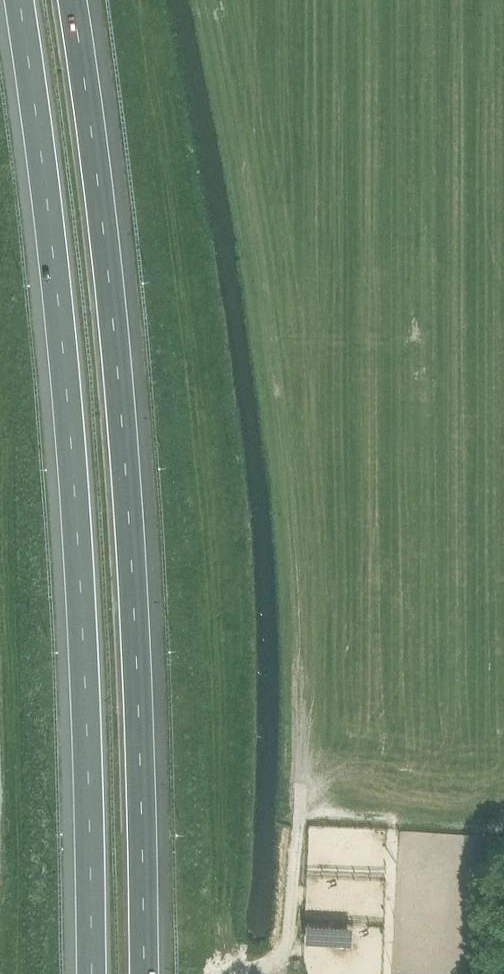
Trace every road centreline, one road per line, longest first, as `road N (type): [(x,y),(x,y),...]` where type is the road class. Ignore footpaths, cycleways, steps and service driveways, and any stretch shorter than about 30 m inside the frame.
road 1 (motorway): [(21,0),(82,550),(94,973)]
road 2 (motorway): [(145,973),(126,451),(74,0)]
road 3 (track): [(299,815),(288,940),(275,962),(244,973)]

